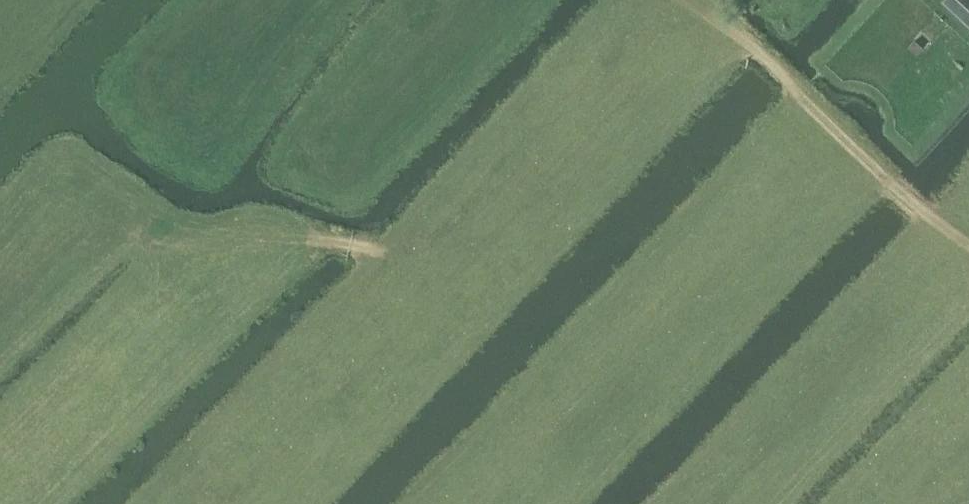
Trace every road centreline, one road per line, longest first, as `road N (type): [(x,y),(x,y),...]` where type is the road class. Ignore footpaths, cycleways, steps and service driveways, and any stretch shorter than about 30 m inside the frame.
road 1 (track): [(688,0),(968,244)]

